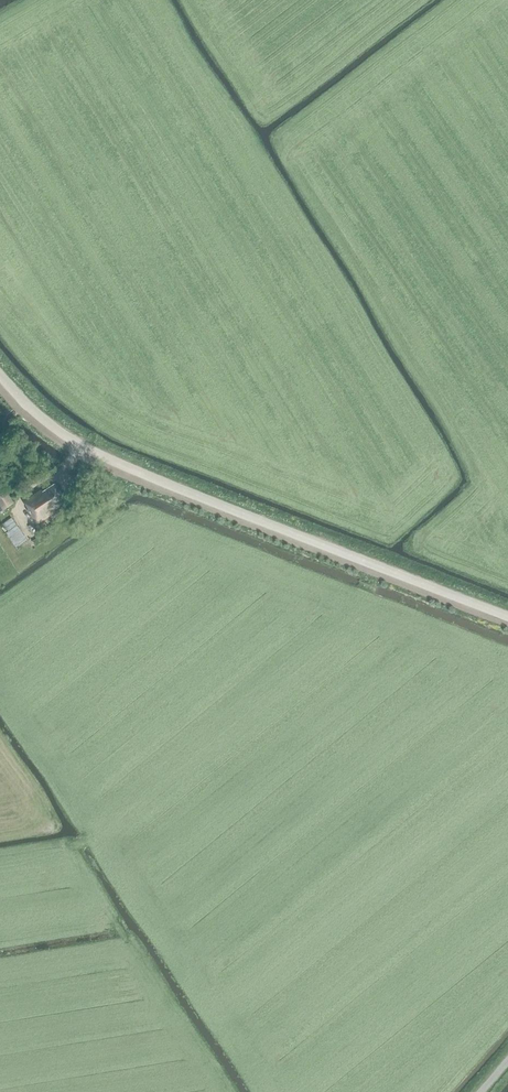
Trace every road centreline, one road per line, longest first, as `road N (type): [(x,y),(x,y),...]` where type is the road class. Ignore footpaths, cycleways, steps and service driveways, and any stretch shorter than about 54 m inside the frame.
road 1 (unclassified): [(507,614),(63,431),(0,373)]

